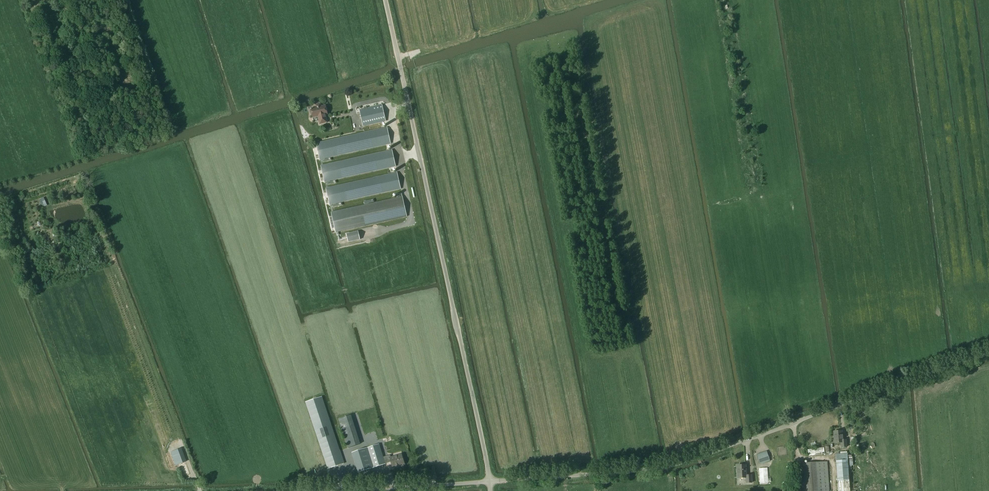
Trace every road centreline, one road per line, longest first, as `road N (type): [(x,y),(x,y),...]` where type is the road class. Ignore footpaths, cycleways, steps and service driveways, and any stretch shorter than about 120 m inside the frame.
road 1 (unclassified): [(490,484),(670,469),(988,356)]
road 2 (unclassified): [(490,484),(384,0)]

